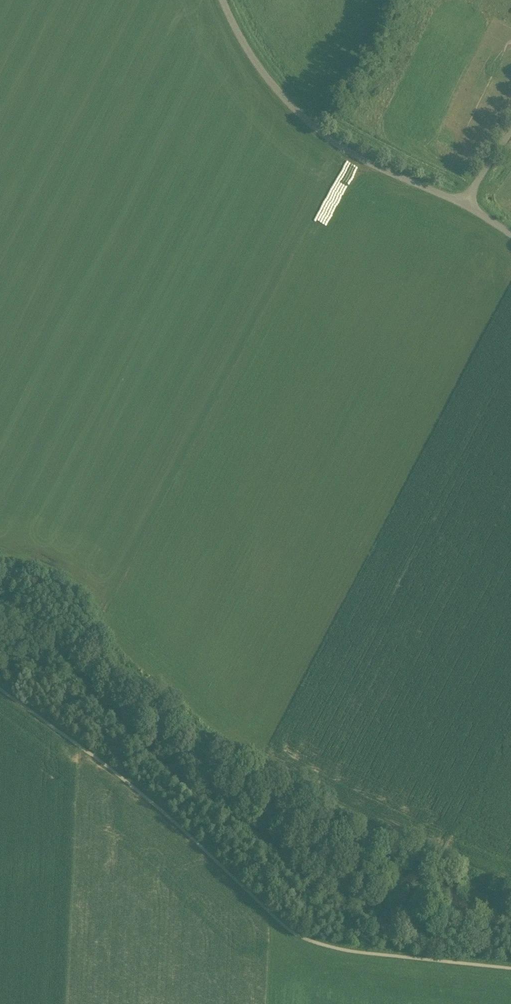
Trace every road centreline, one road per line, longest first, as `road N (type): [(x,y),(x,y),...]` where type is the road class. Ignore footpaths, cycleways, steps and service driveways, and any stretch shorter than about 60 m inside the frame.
road 1 (unclassified): [(462,203),(319,135),(264,78),(223,0)]

